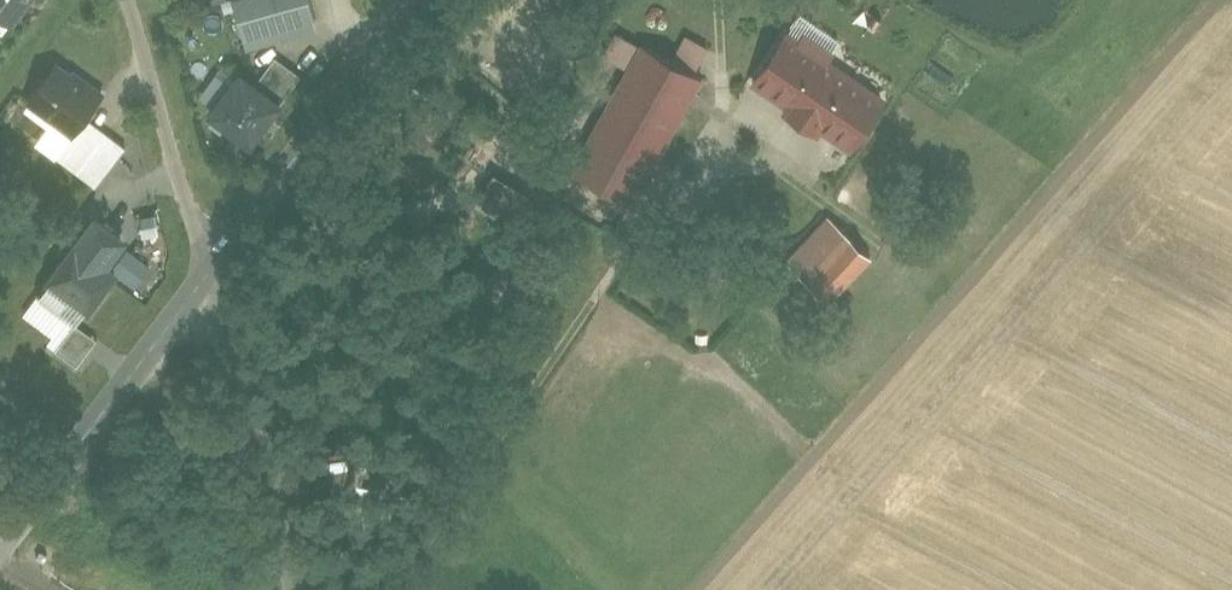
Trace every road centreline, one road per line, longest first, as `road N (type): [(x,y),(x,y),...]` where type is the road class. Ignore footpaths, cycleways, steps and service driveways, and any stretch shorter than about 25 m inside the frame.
road 1 (residential): [(206,276),(418,0)]
road 2 (residential): [(0,550),(206,276)]
road 3 (residential): [(206,276),(299,589)]
road 4 (residential): [(128,0),(206,276)]

